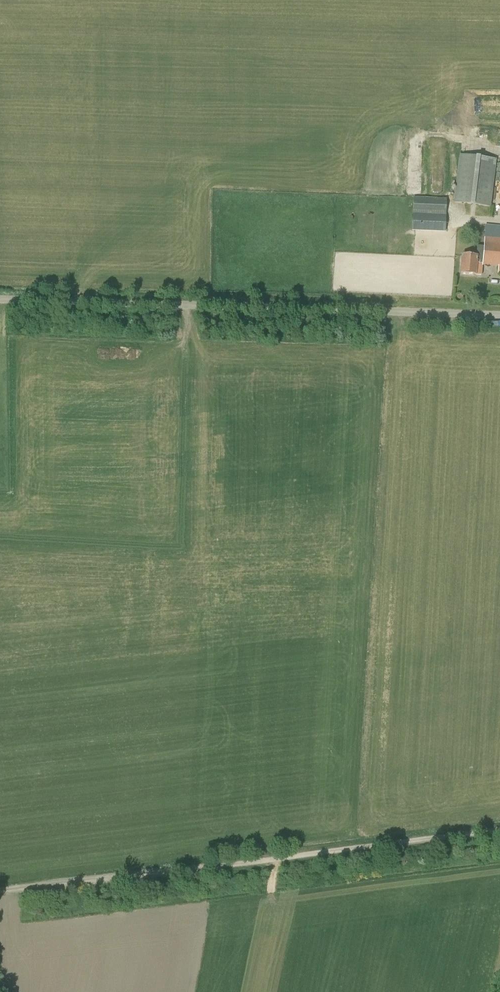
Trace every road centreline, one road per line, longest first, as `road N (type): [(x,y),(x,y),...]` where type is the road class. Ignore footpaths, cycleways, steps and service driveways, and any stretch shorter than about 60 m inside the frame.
road 1 (track): [(499,830),(0,890)]
road 2 (tertiary): [(499,315),(0,299)]

